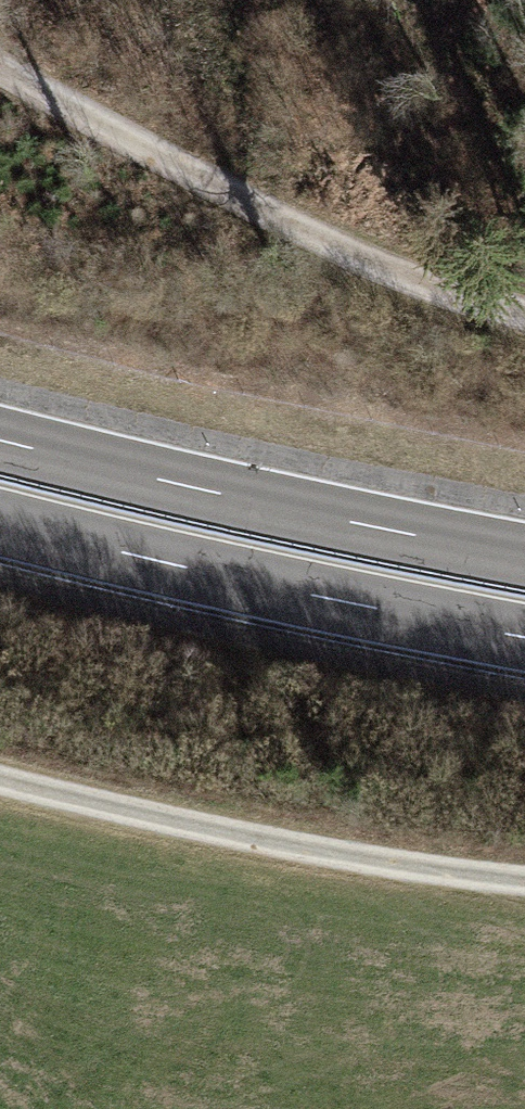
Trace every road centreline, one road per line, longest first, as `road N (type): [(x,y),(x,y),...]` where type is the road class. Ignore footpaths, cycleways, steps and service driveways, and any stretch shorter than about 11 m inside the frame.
road 1 (track): [(524,312),(347,252),(0,66)]
road 2 (trunk): [(524,557),(0,441)]
road 3 (trunk): [(0,522),(524,637)]
road 4 (track): [(524,877),(233,833),(0,779)]

